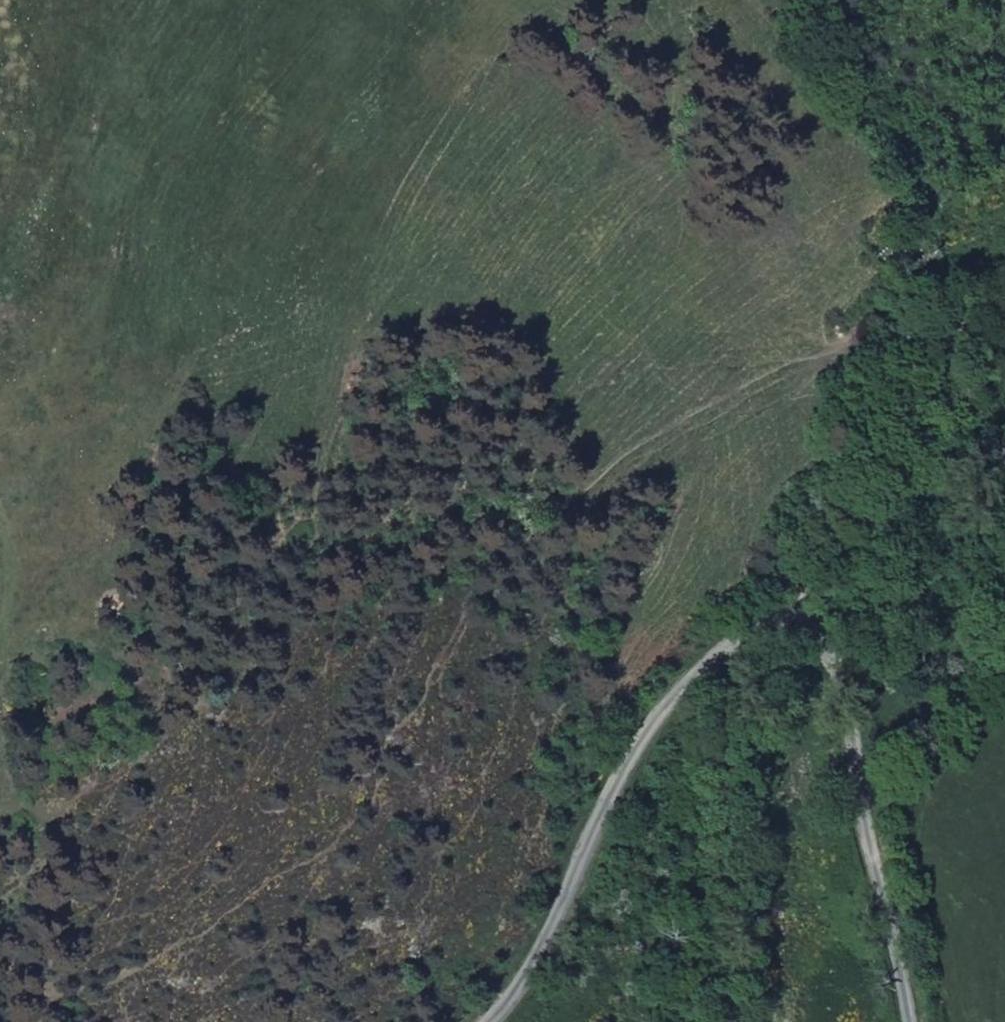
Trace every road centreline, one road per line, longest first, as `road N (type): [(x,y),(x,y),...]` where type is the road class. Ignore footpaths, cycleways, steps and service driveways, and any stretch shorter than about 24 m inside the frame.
road 1 (unclassified): [(480,1021),(557,917),(628,758),(677,692),(767,618),(799,615),(826,646),(919,1021)]

